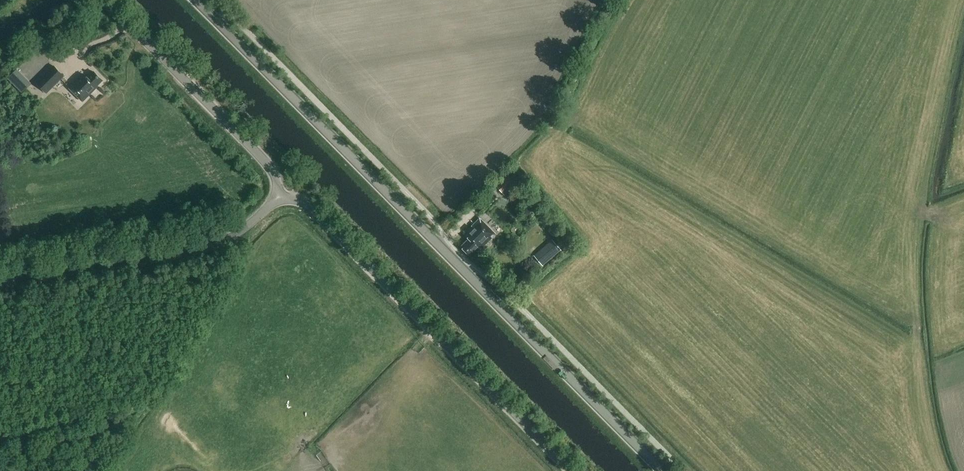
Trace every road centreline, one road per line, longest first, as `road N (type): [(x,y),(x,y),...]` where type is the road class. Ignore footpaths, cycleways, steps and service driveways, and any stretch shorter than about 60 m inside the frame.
road 1 (secondary): [(662,470),(194,0)]
road 2 (unclassified): [(572,470),(304,203),(277,197)]
road 3 (unclassified): [(0,281),(233,242),(277,197)]
road 4 (unclassified): [(277,197),(275,171),(105,0)]

